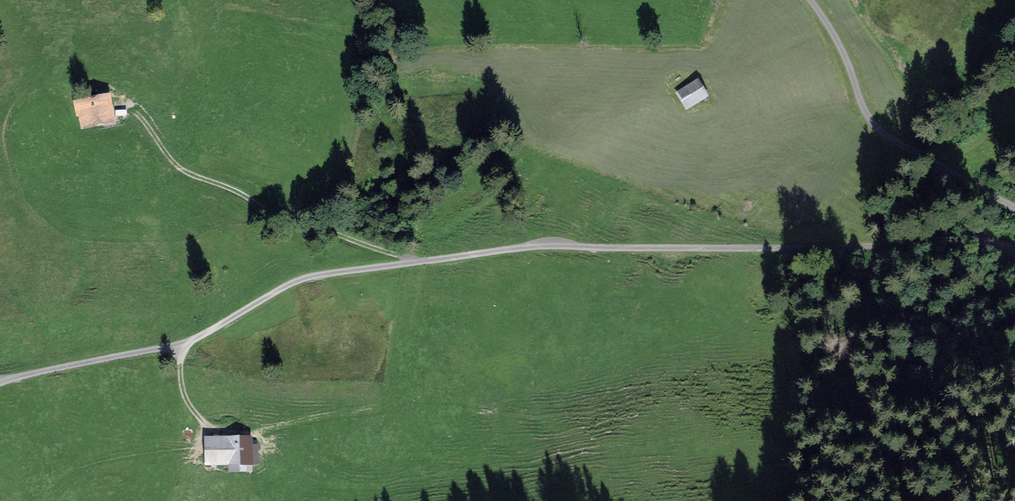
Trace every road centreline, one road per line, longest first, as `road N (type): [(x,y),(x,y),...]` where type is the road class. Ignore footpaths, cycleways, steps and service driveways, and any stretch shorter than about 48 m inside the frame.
road 1 (track): [(1014,251),(956,237),(860,248),(510,249),(310,277),(186,343),(0,382)]
road 2 (track): [(127,104),(190,174),(417,263)]
road 3 (track): [(810,0),(879,130),(1014,208)]

